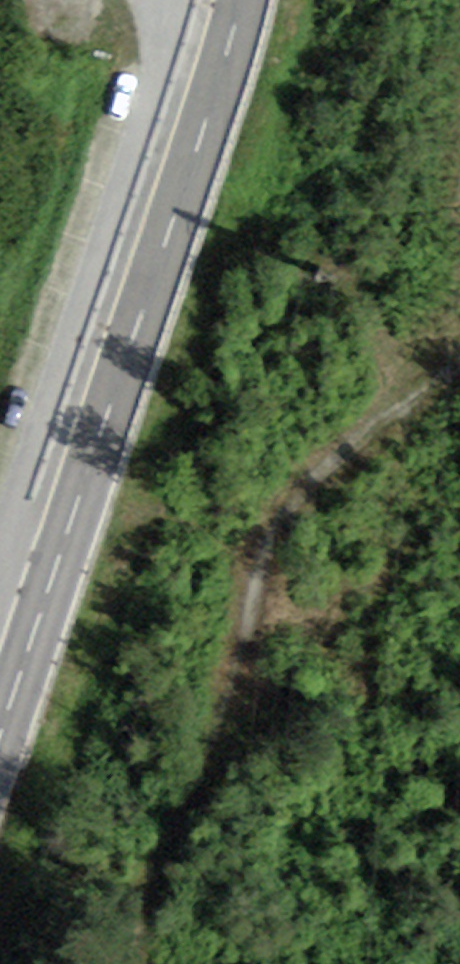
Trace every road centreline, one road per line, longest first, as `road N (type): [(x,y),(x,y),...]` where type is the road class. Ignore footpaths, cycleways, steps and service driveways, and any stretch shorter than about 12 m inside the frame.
road 1 (tertiary): [(0,738),(176,217),(241,0)]
road 2 (track): [(129,963),(245,643),(266,547),(308,483),(459,364)]

